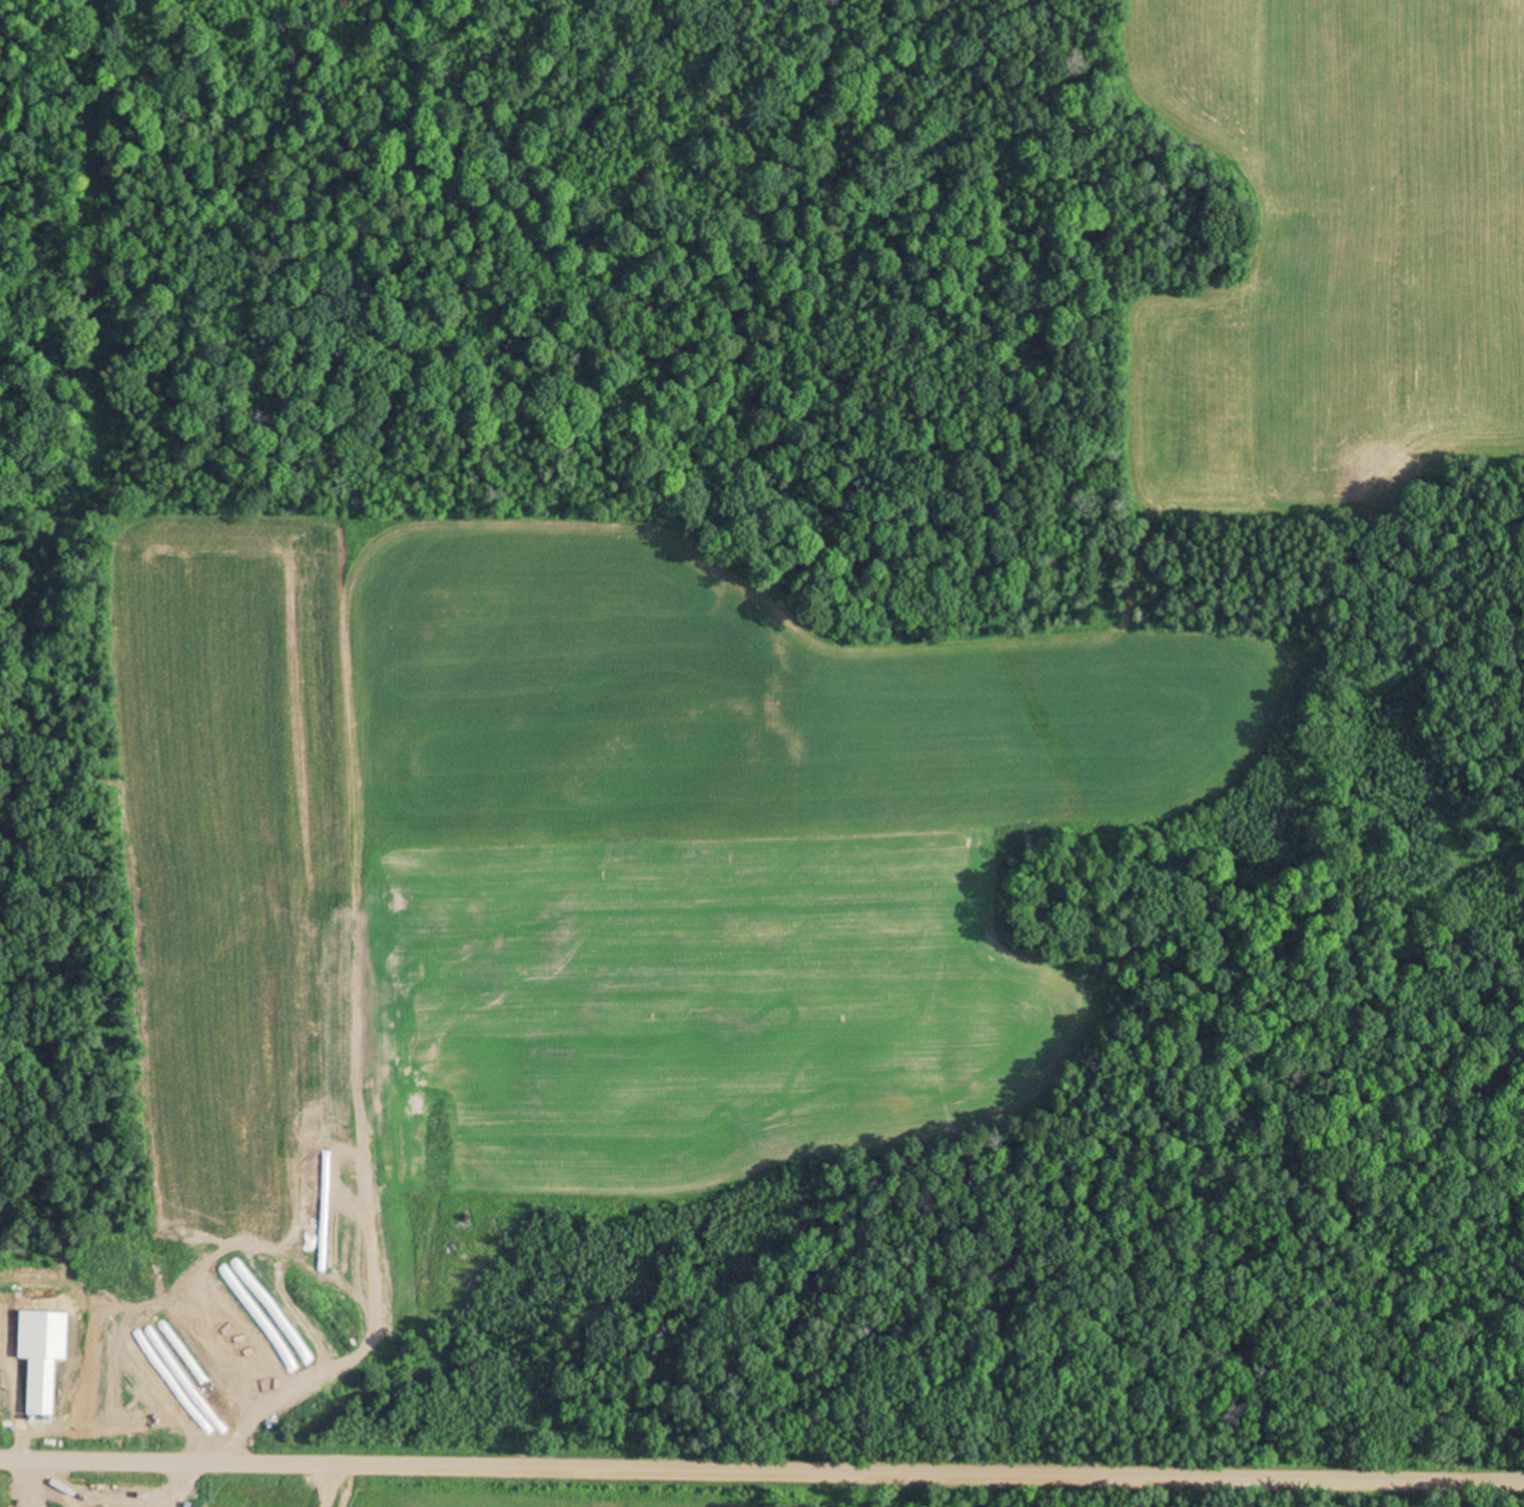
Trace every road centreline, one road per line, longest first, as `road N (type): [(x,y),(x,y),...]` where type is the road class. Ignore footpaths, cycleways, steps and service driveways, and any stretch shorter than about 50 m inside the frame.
road 1 (residential): [(0,1462),(333,1474),(1523,1471)]

